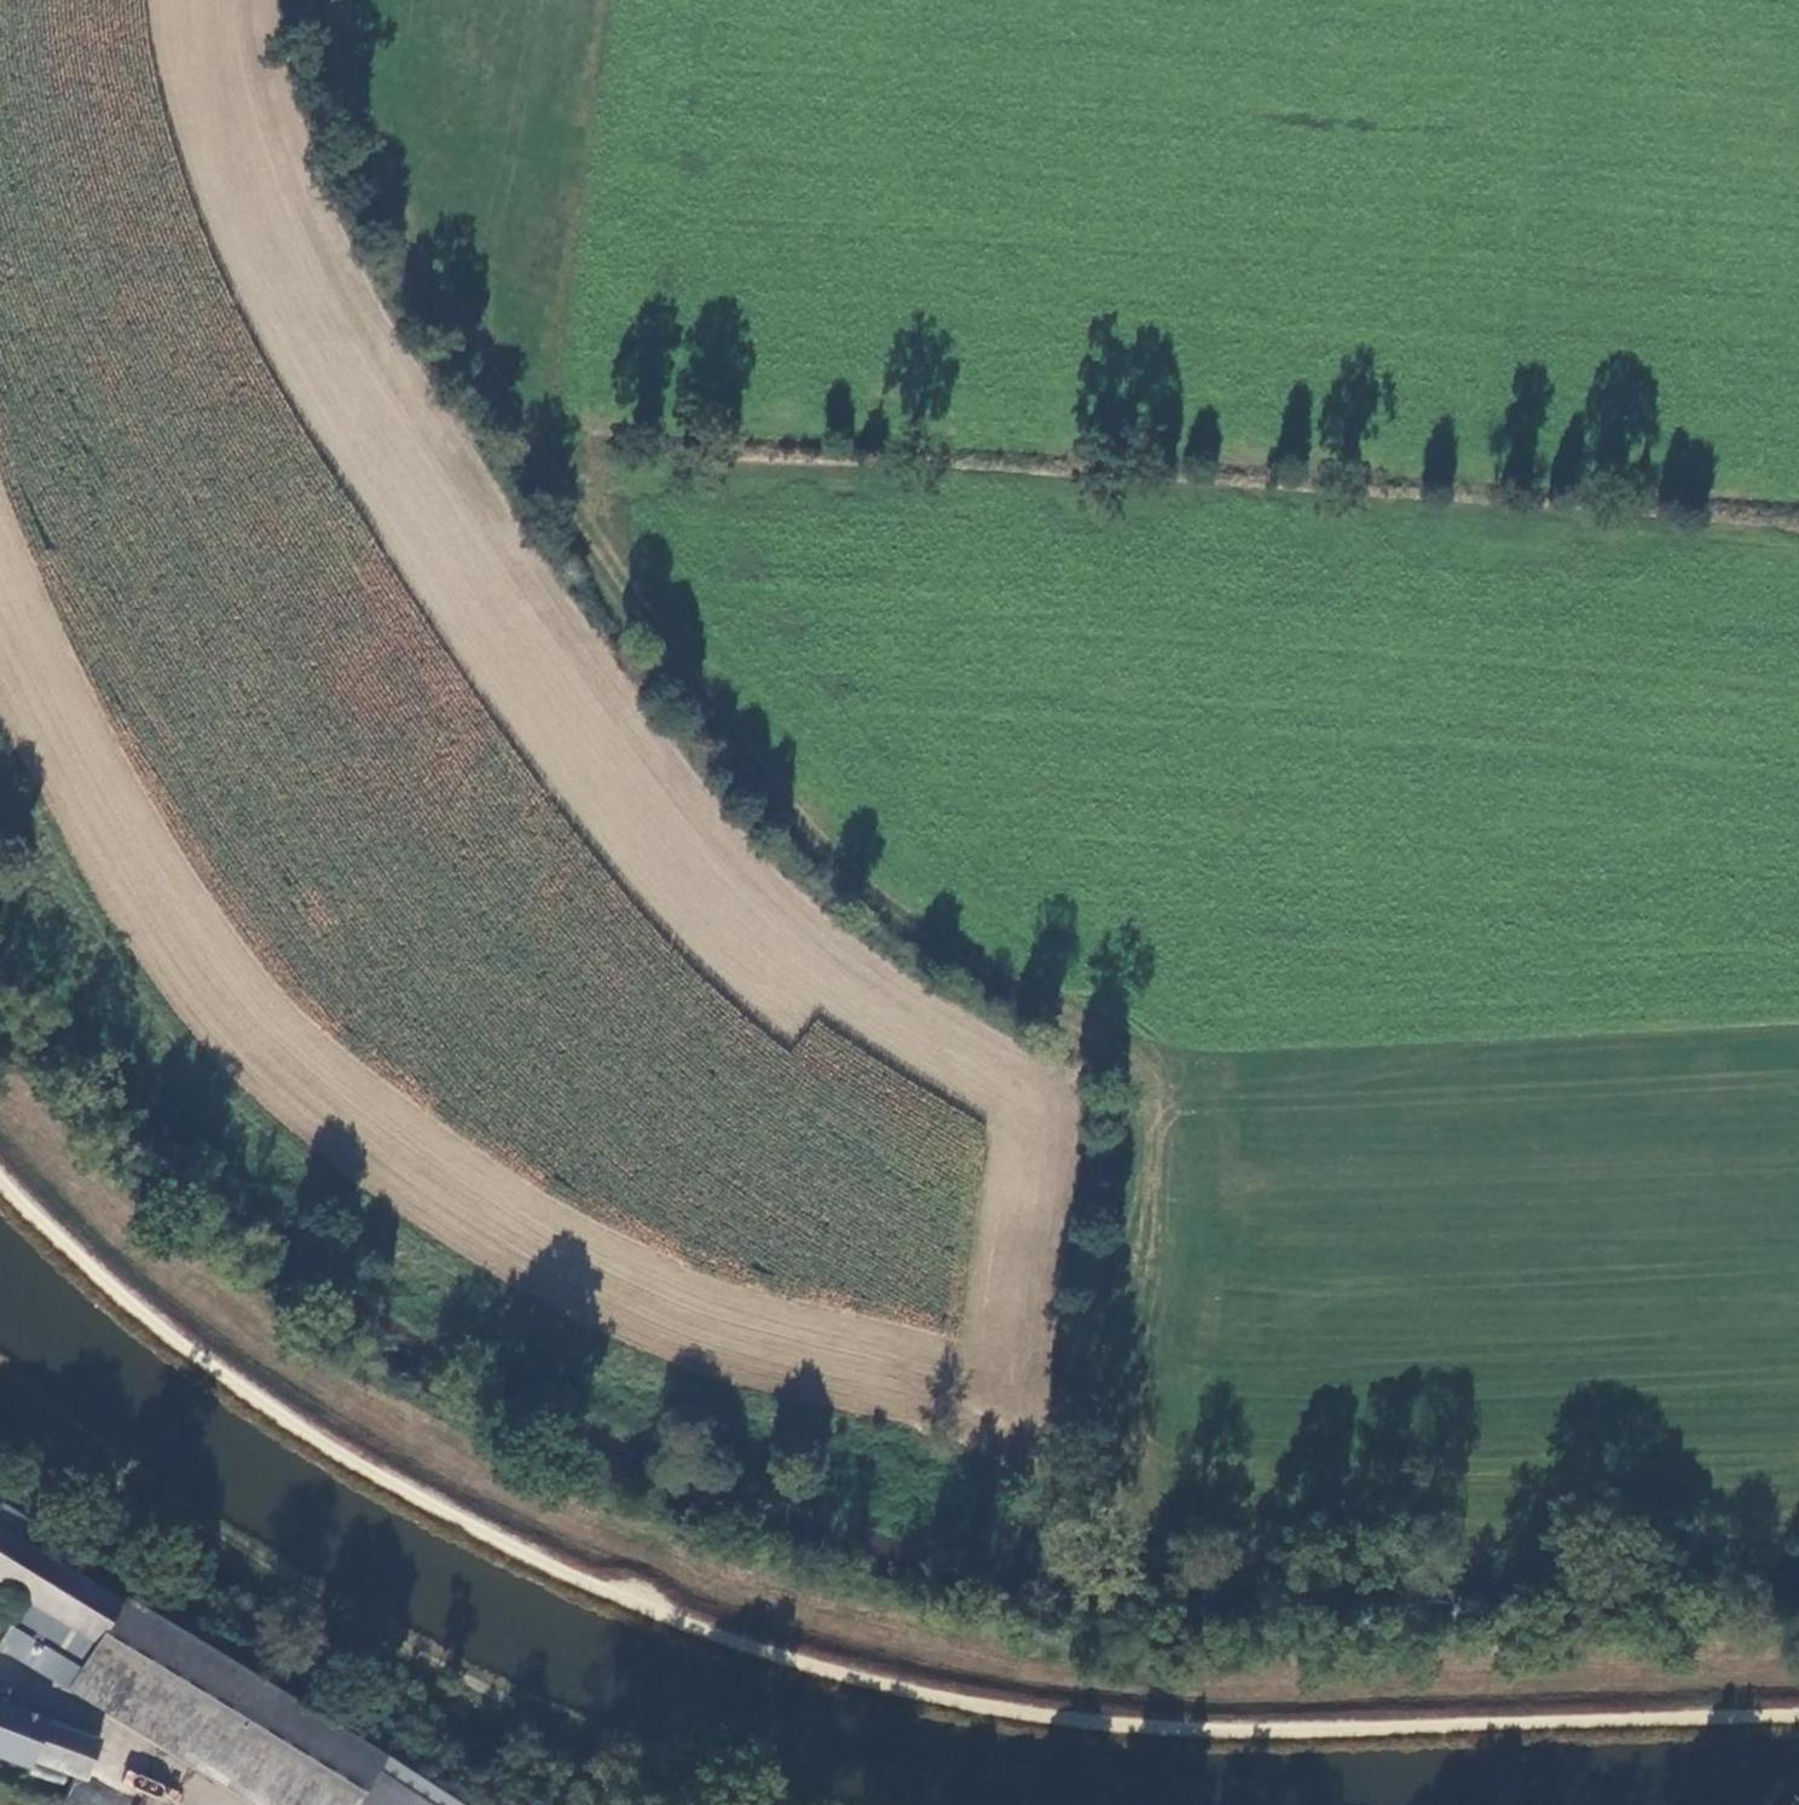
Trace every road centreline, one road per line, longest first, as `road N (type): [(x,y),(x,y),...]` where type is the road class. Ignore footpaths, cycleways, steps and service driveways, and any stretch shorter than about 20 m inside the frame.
road 1 (track): [(340,0),(352,87),(412,236),(613,583),(775,804),(856,890),(1084,1040)]
road 2 (track): [(0,1378),(175,1515),(475,1681),(775,1804)]

